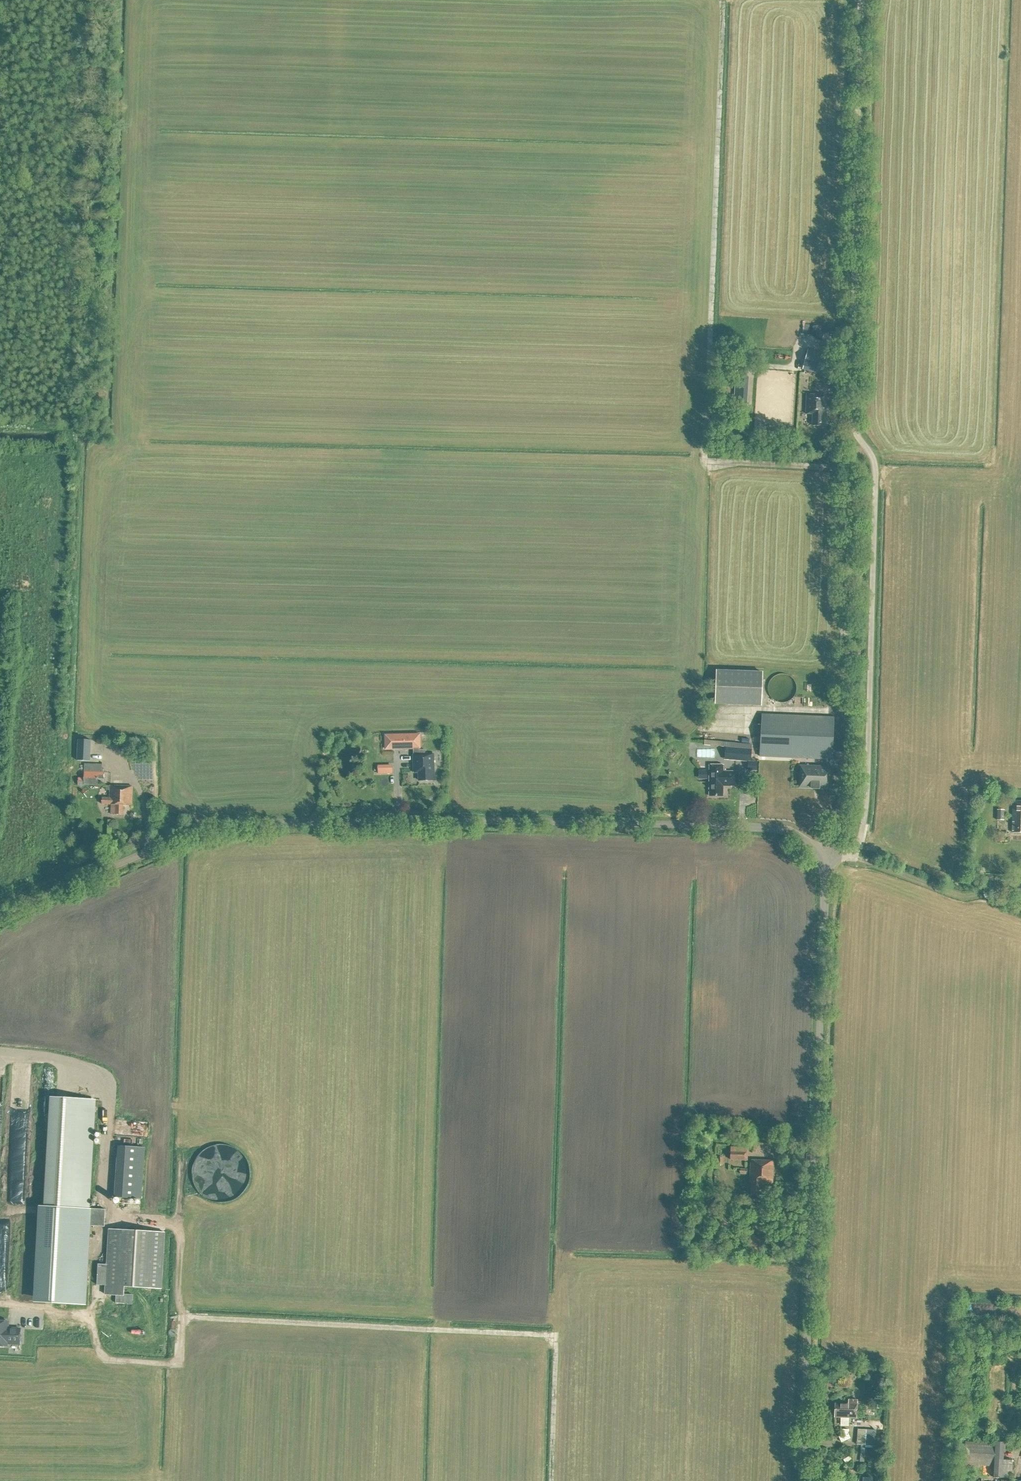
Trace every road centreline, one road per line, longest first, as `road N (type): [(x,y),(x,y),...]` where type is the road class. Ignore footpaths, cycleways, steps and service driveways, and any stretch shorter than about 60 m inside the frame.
road 1 (unclassified): [(820,853),(852,854),(867,804),(877,465),(850,420),(859,0)]
road 2 (unclassified): [(0,915),(149,851),(242,825),(731,824),(797,835),(820,853)]
road 3 (unclassified): [(798,1480),(824,915),(820,853)]
road 4 (track): [(852,854),(964,897)]

